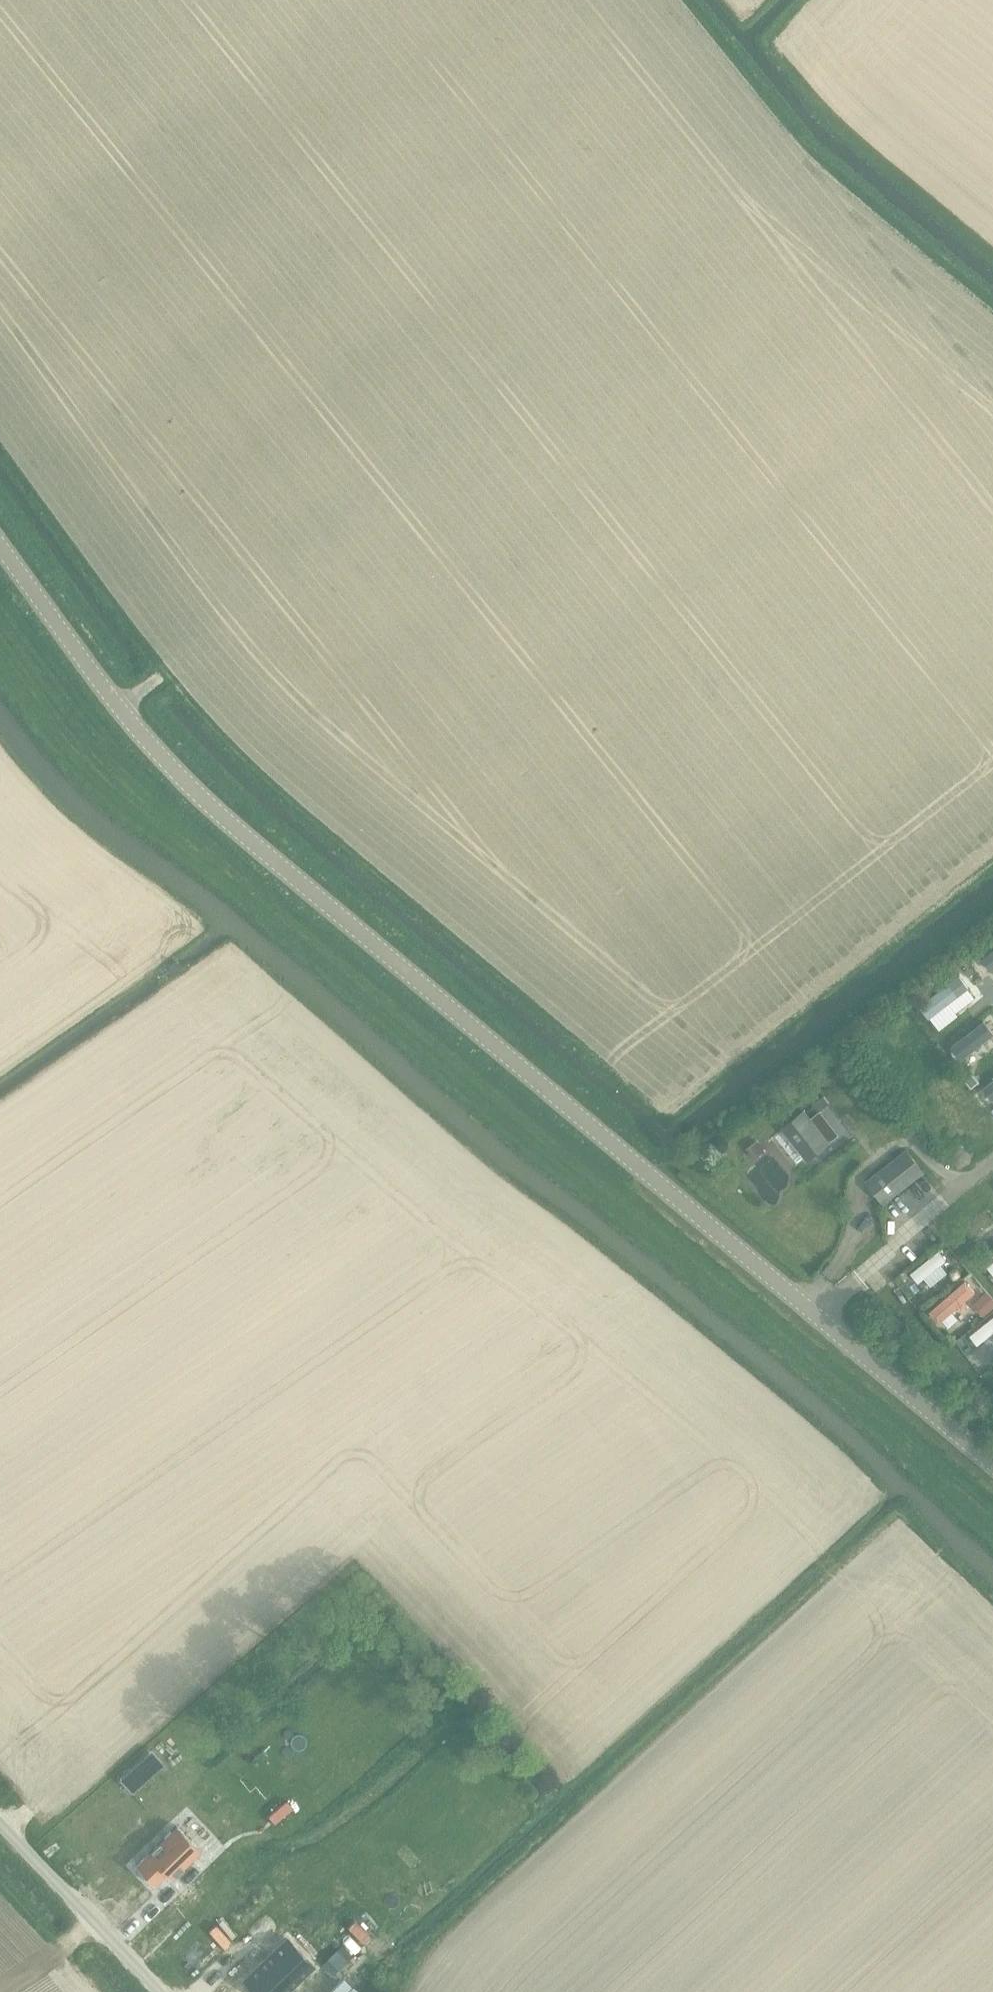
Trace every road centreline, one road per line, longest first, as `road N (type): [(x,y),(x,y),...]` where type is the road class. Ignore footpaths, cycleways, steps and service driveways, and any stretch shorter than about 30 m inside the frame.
road 1 (unclassified): [(992,1463),(223,819),(79,655),(0,546)]
road 2 (unclassified): [(161,1991),(0,1824)]

